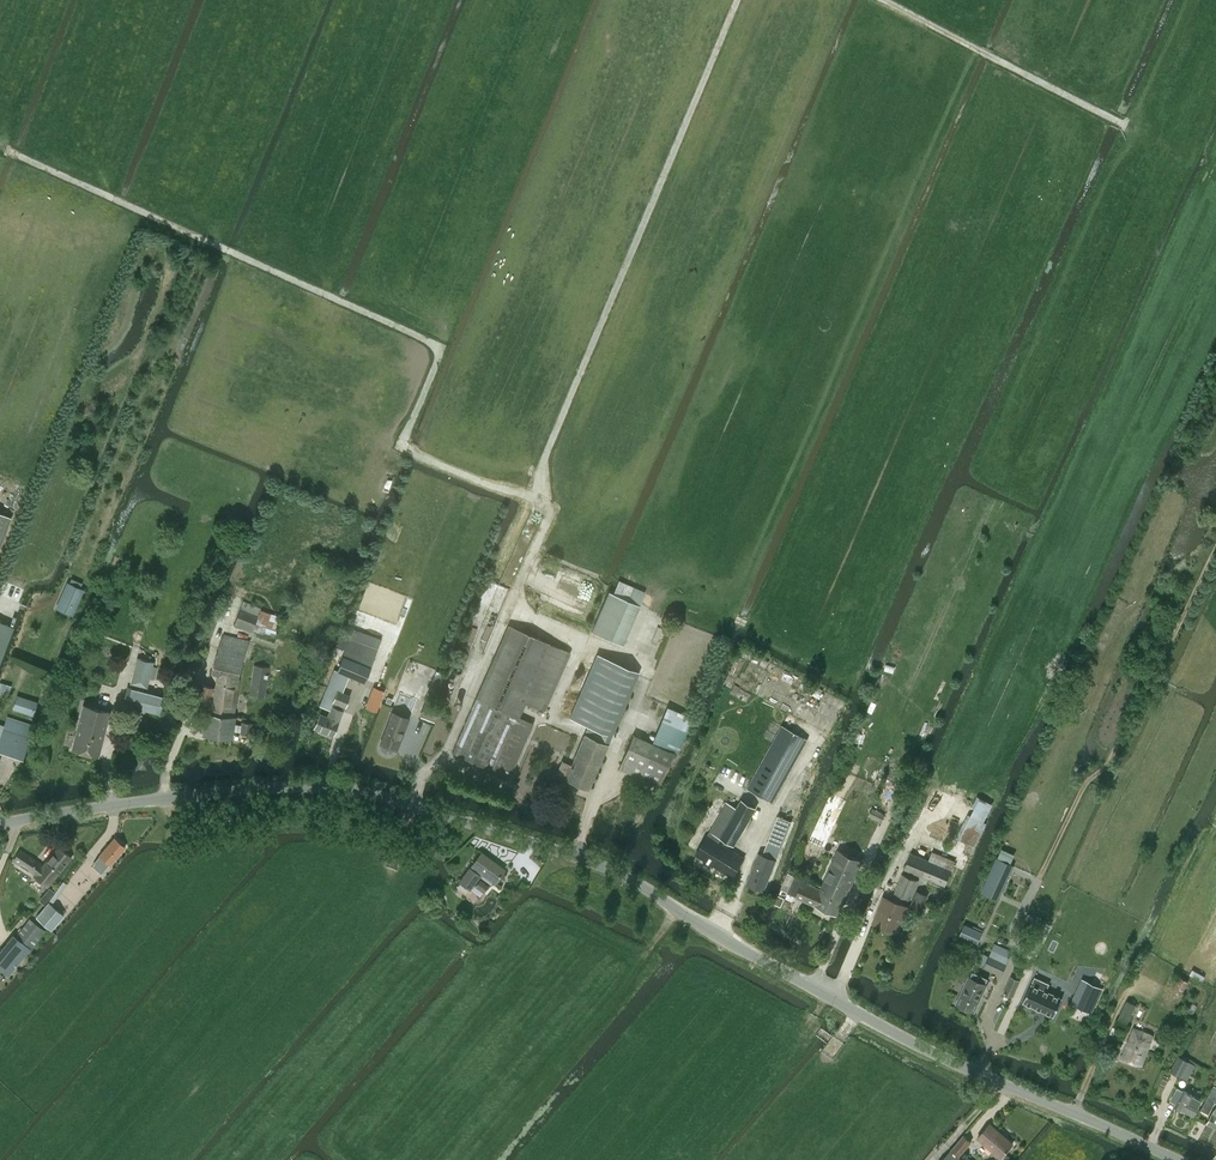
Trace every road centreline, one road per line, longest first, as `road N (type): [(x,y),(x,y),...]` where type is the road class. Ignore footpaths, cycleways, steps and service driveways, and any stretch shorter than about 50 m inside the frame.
road 1 (unclassified): [(1178,1159),(977,1072),(727,941),(627,878),(423,806),(359,789),(289,785),(172,795),(0,824)]
road 2 (track): [(423,806),(554,507),(543,491),(546,458),(740,0)]
road 3 (track): [(543,491),(403,443),(441,360),(436,335),(12,146)]
road 4 (track): [(1134,122),(898,0)]

